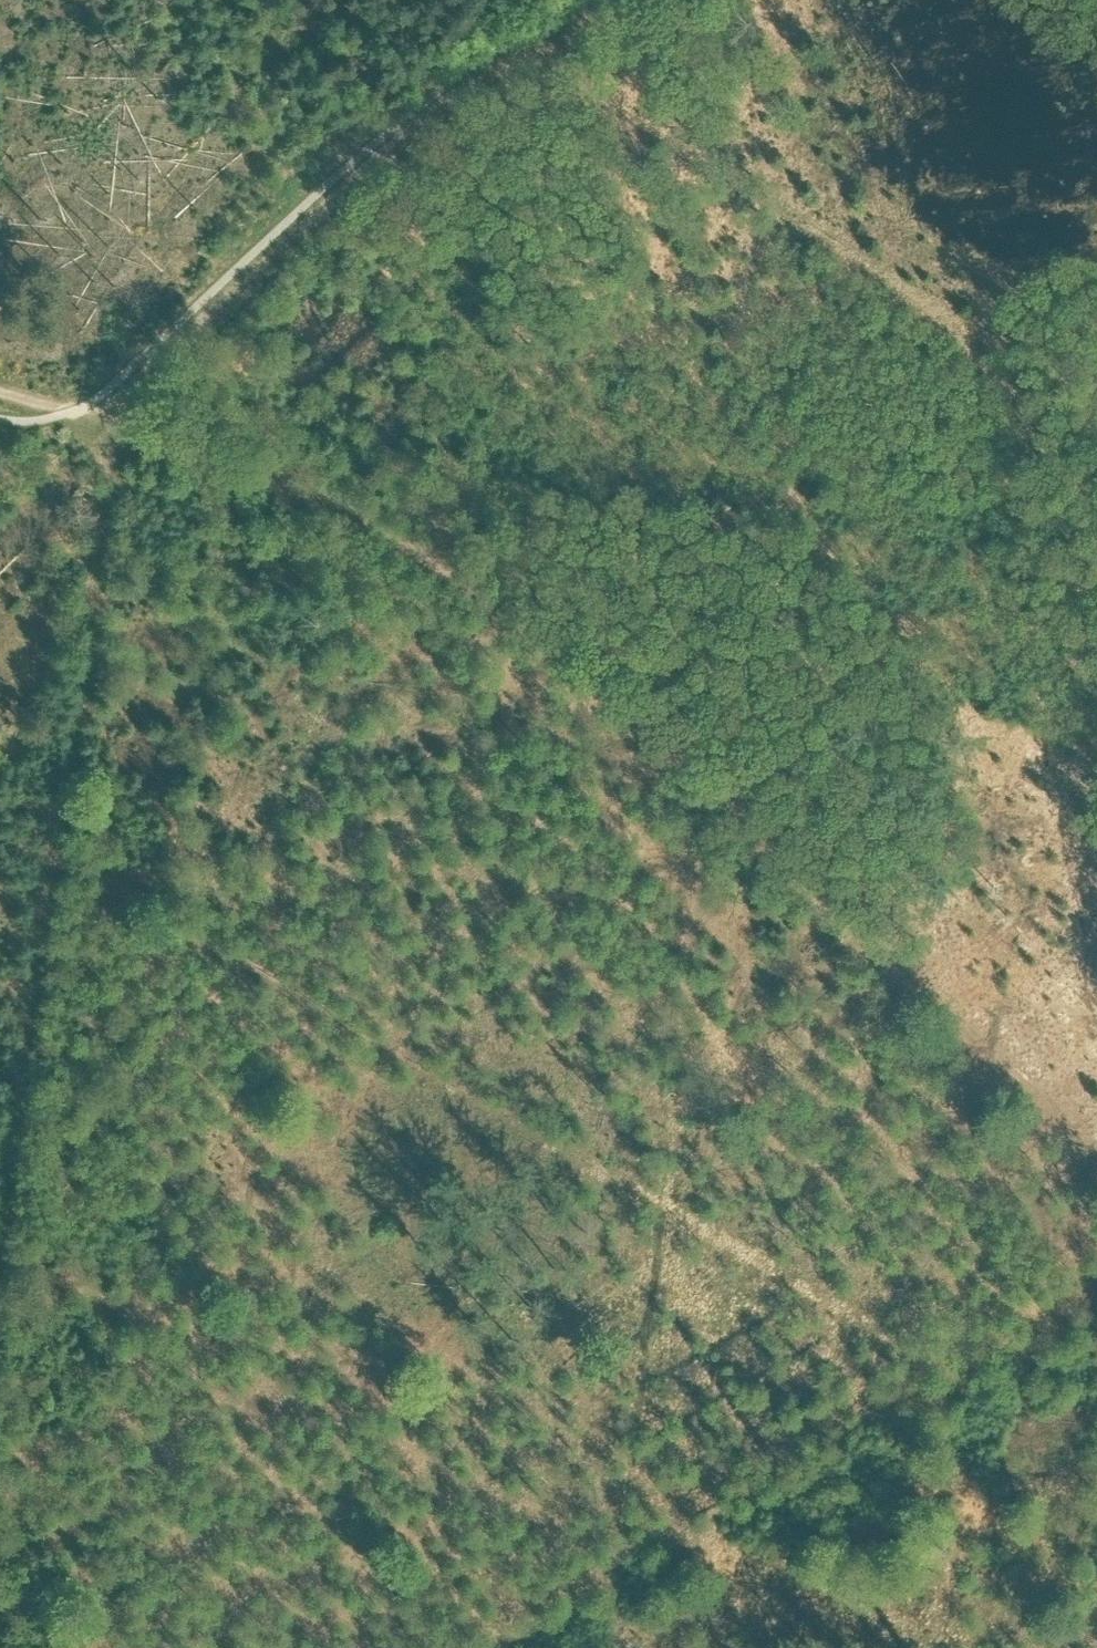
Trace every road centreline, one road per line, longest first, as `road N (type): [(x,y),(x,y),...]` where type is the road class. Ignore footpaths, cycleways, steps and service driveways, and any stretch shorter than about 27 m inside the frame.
road 1 (track): [(1096,1153),(692,772),(460,572),(337,503),(201,446),(93,420)]
road 2 (track): [(93,420),(351,180),(443,106),(606,0)]

